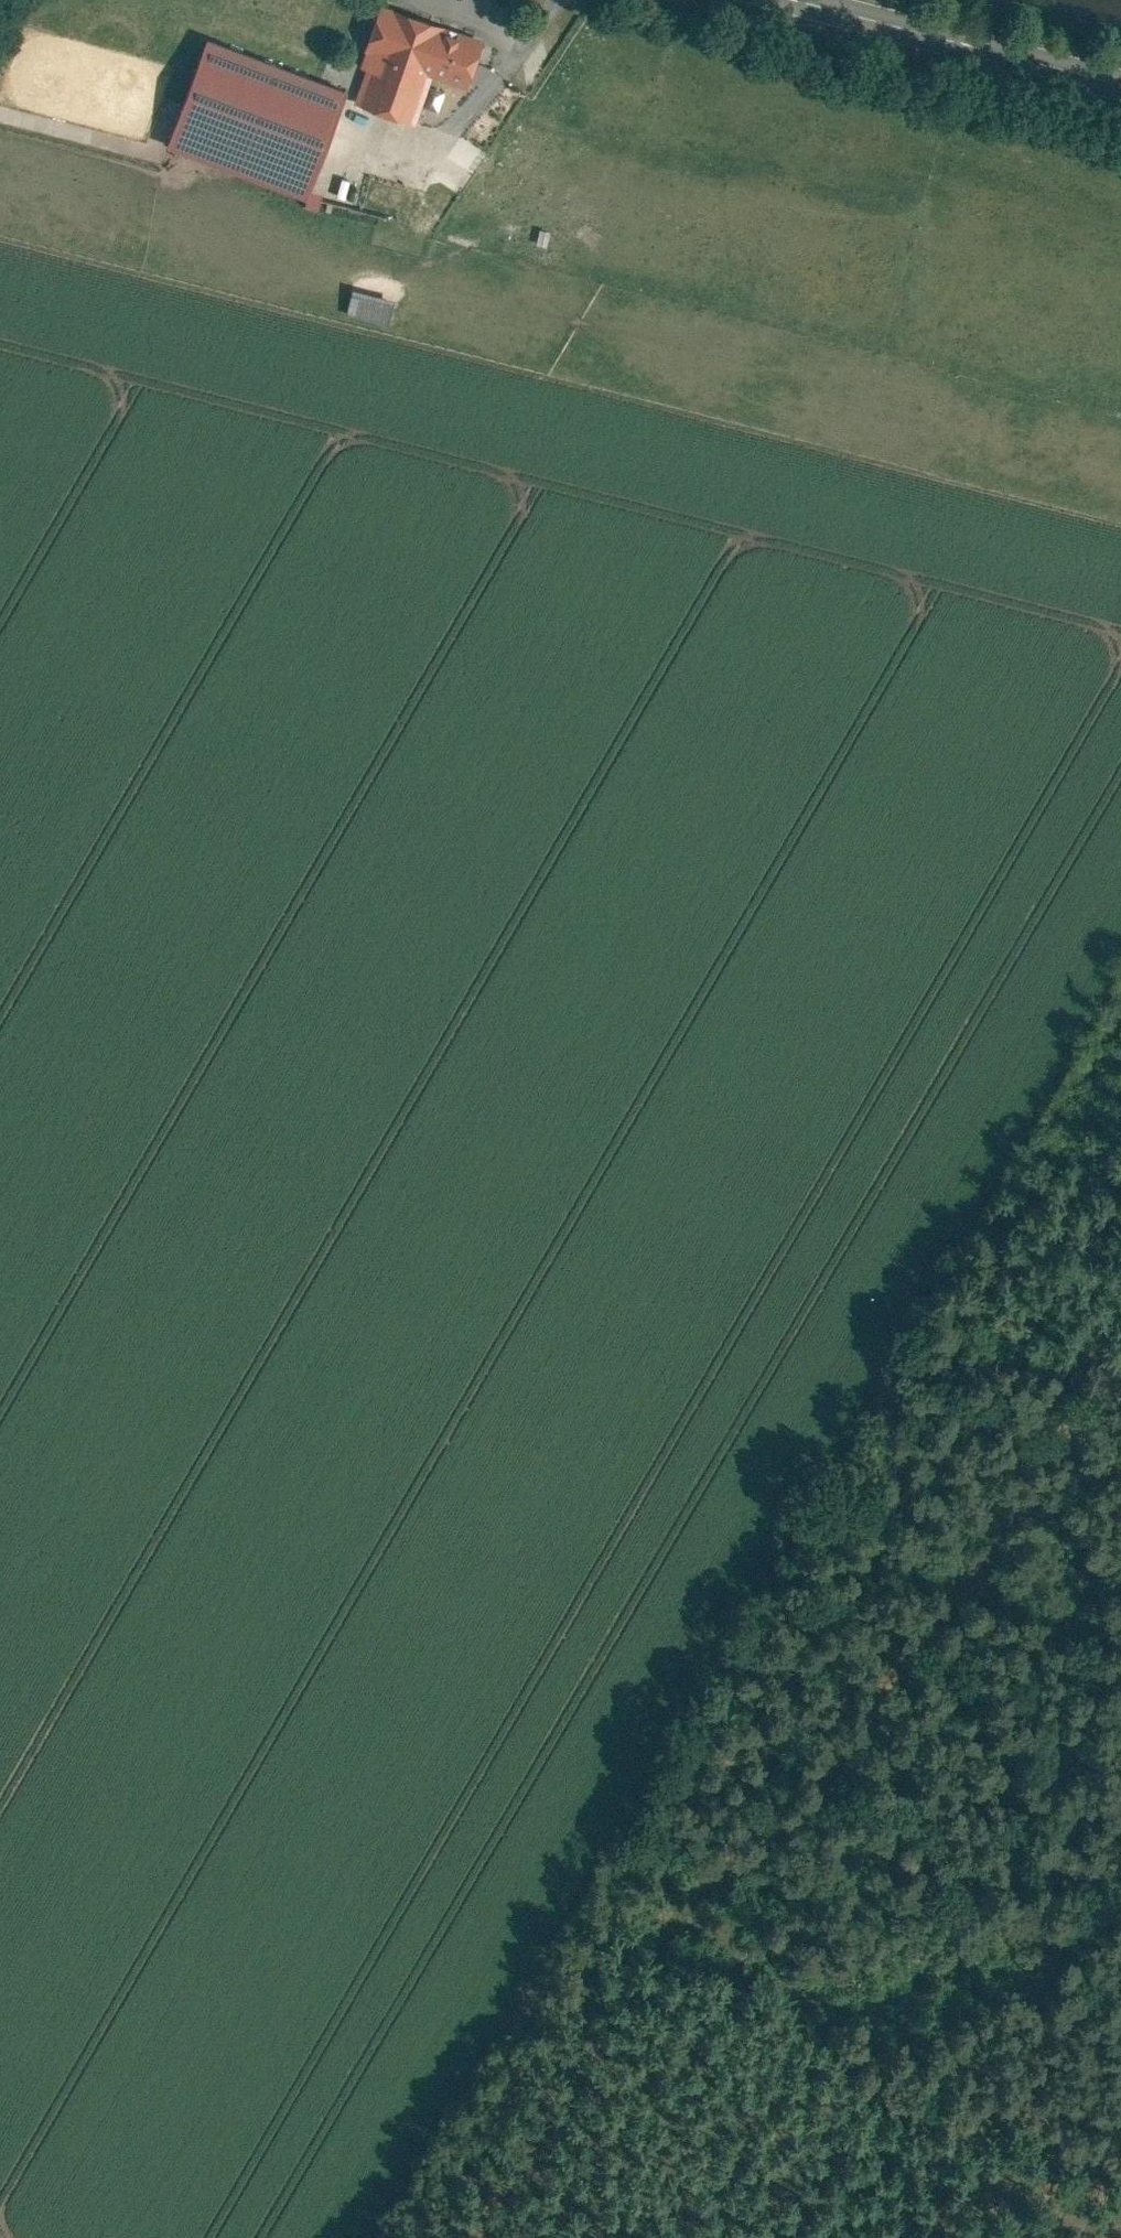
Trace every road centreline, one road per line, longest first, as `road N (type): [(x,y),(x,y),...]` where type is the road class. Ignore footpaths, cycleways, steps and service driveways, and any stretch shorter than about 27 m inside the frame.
road 1 (primary): [(804,0),(1120,81)]

